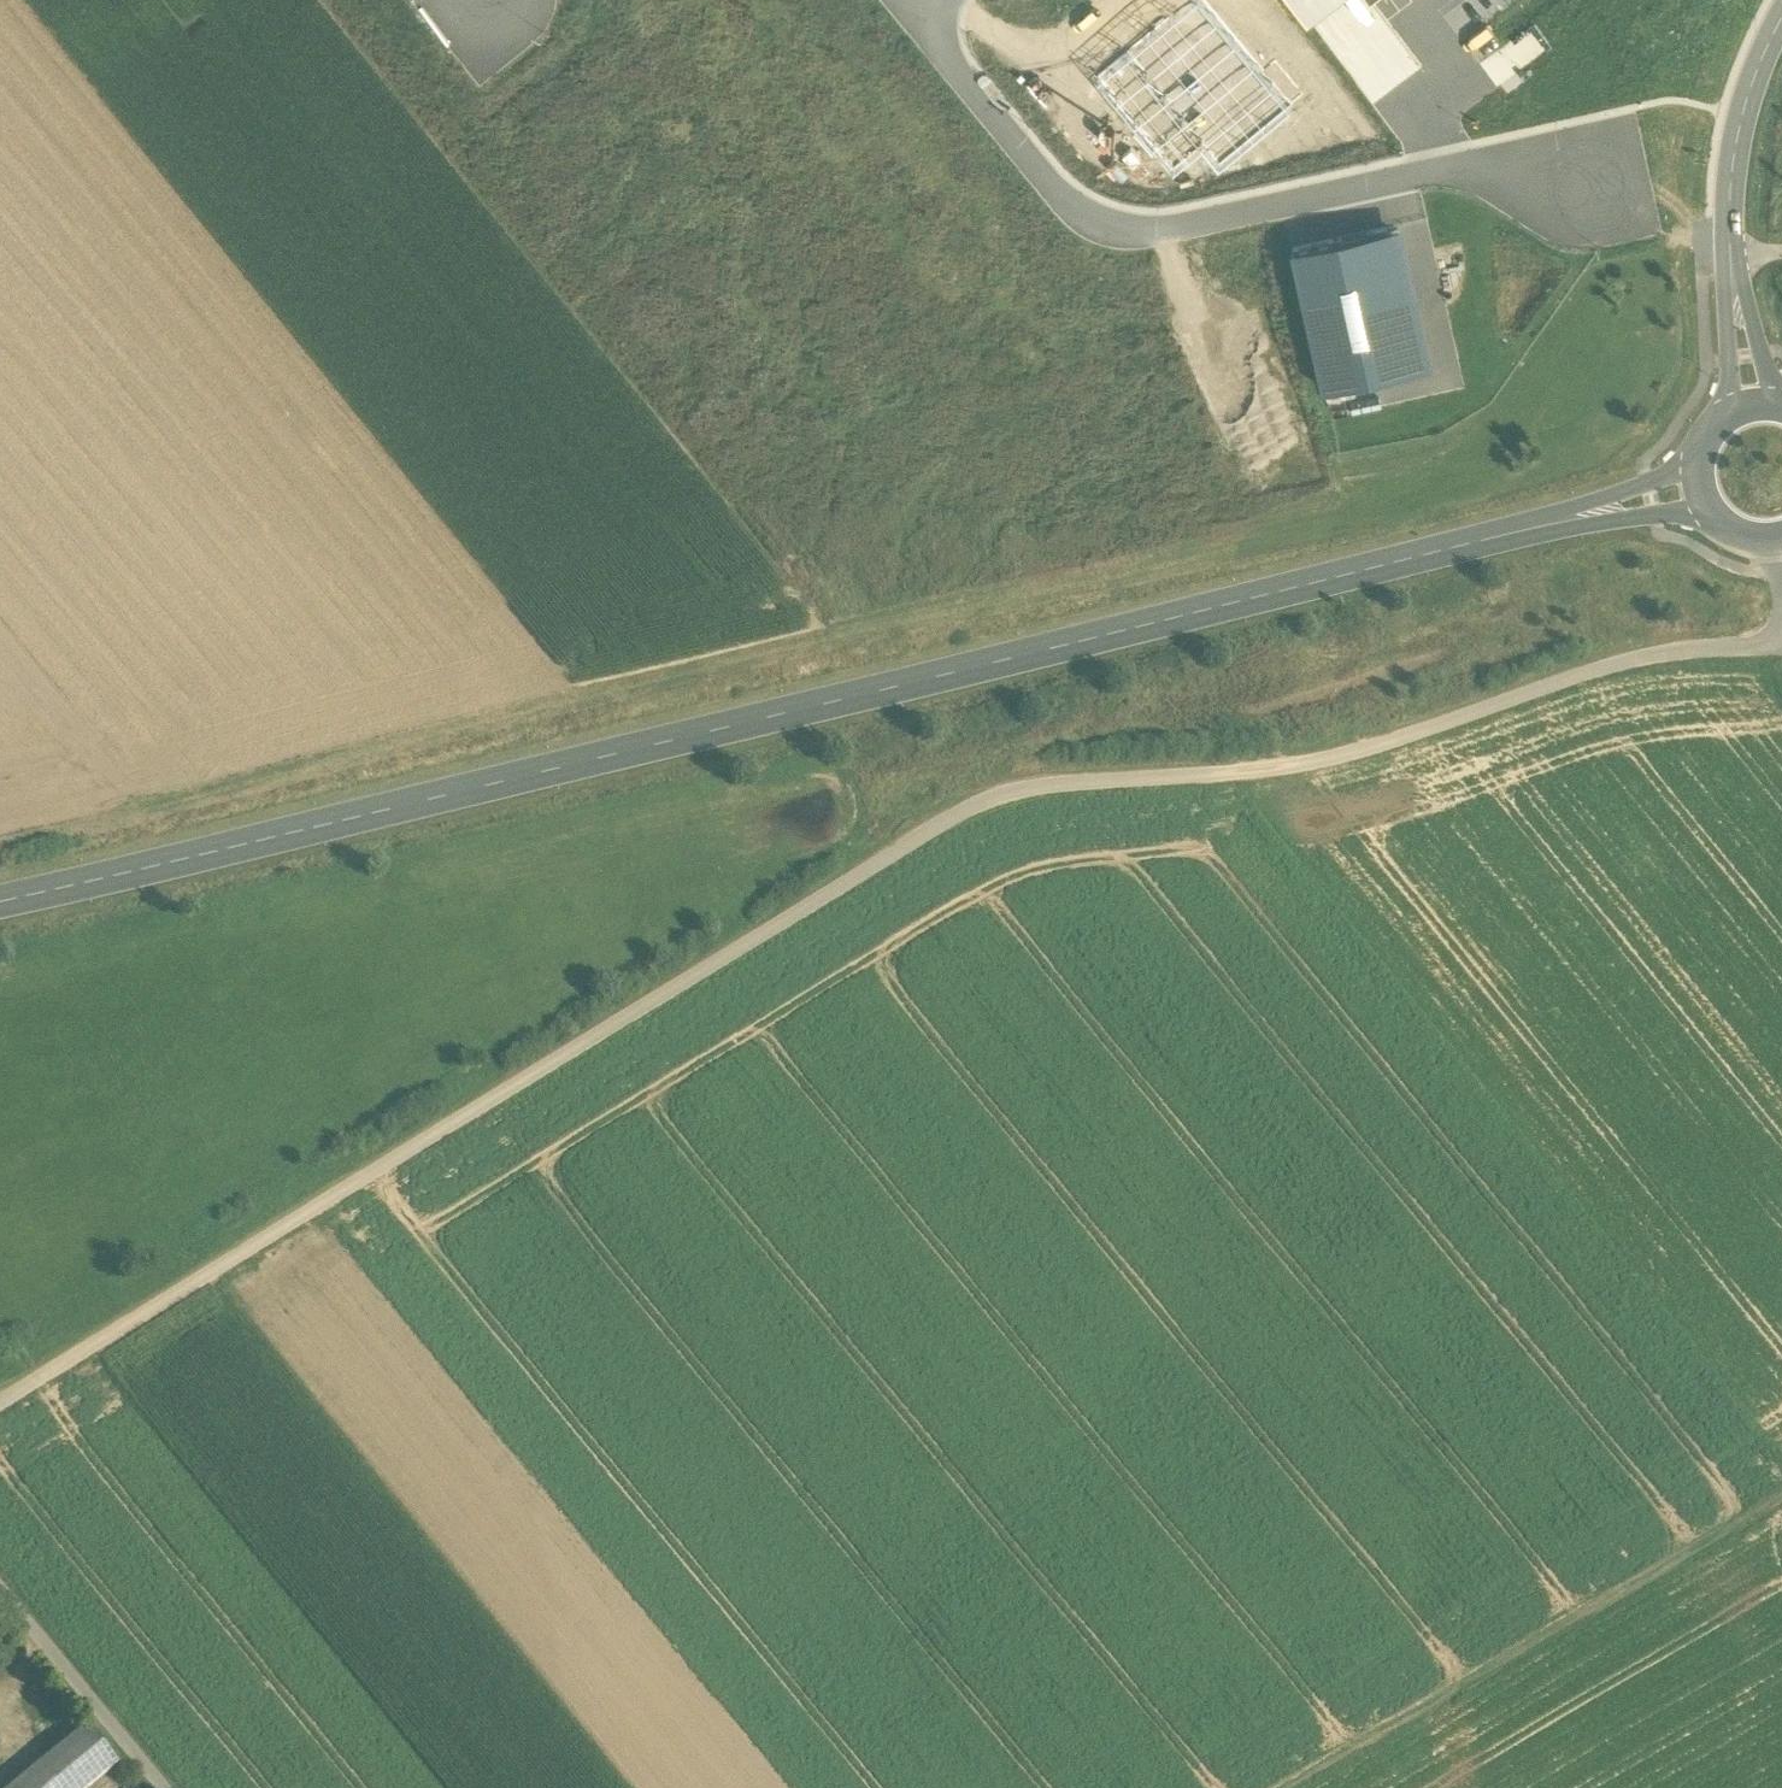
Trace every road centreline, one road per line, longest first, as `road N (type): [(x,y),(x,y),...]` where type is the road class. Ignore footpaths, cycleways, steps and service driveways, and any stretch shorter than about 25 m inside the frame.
road 1 (track): [(0,1397),(947,819),(1014,788),(1339,755),(1671,651),(1781,641)]
road 2 (secondary): [(1703,488),(0,895)]
road 3 (residential): [(918,5),(1080,216),(1125,234),(1493,162),(1584,184)]
road 4 (track): [(1781,1521),(1321,1787)]
road 5 (tertiary): [(1781,21),(1751,87),(1736,149),(1729,256),(1757,407)]
road 6 (track): [(167,1787),(0,1584)]

